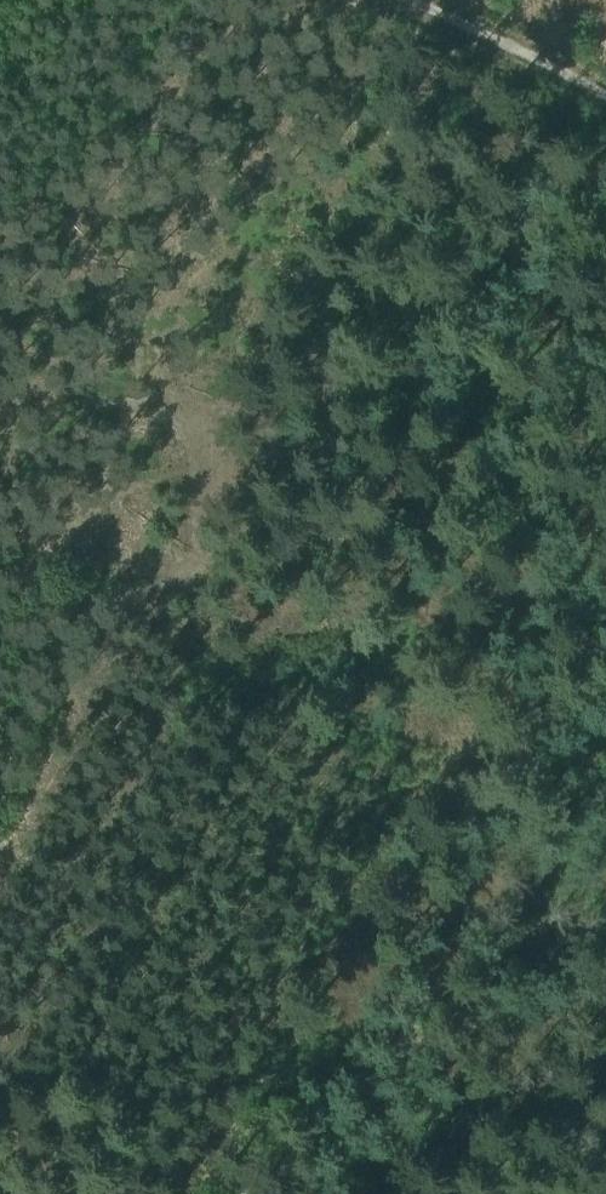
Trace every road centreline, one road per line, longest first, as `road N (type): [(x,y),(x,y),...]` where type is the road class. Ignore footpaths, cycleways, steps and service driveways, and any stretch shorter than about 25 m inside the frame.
road 1 (track): [(404,0),(605,101)]

